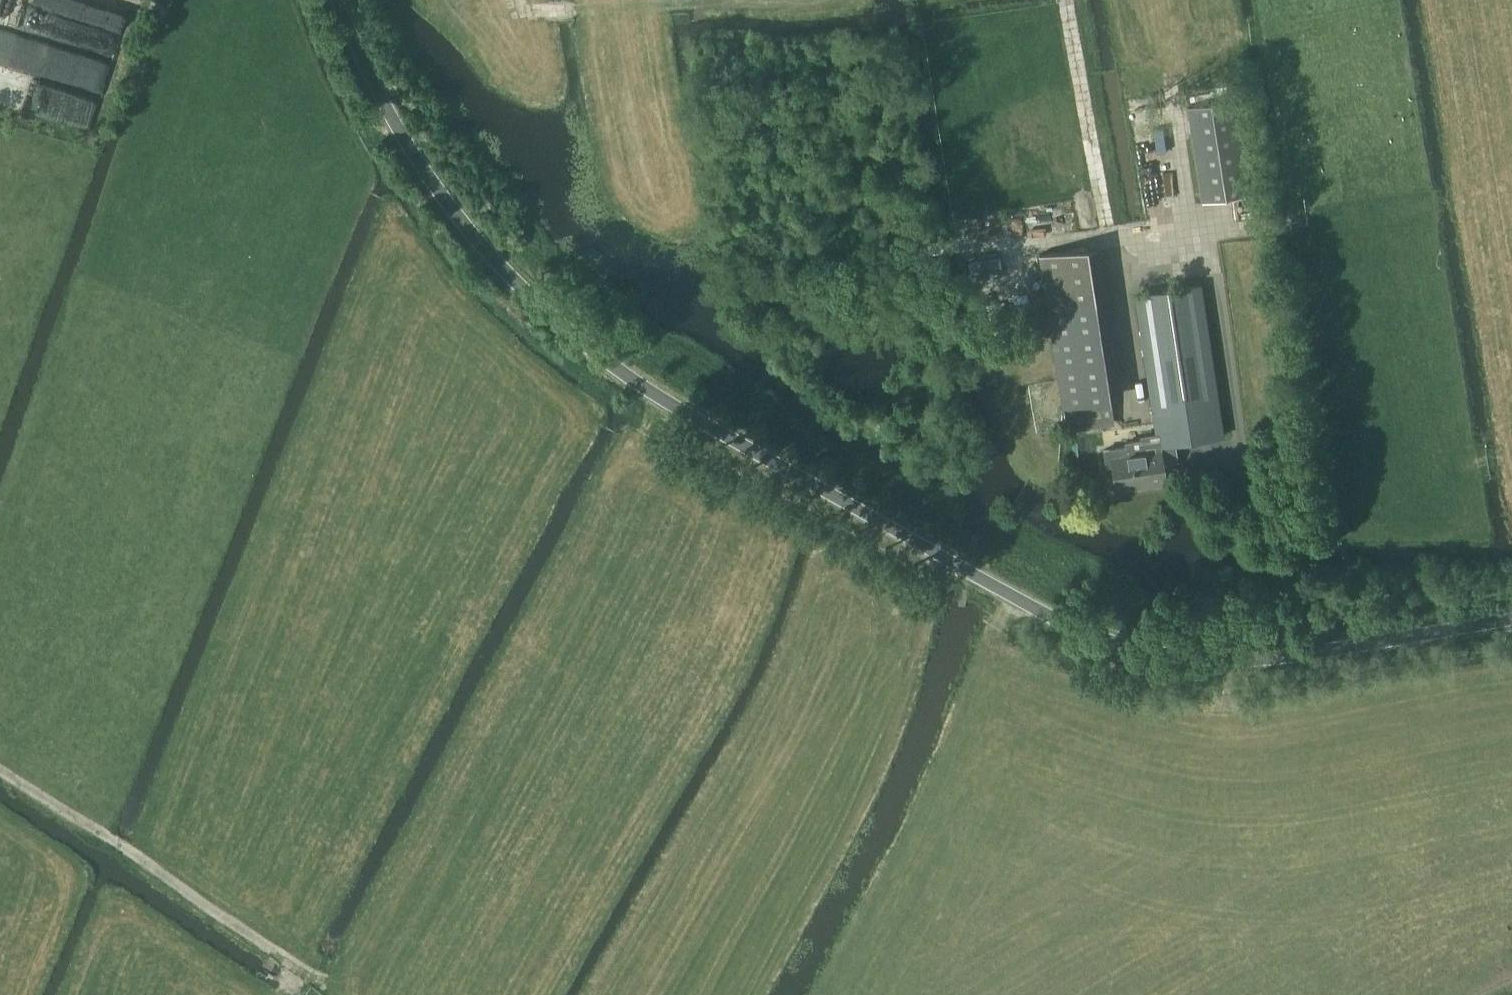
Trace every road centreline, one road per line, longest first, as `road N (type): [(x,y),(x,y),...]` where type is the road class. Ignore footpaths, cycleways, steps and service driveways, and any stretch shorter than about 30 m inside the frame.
road 1 (unclassified): [(1511,621),(1225,662),(1123,648),(1015,603),(644,389),(584,344),(456,218),(375,84),(339,0)]
road 2 (track): [(0,770),(304,977)]
road 3 (track): [(519,0),(522,10),(751,0)]

